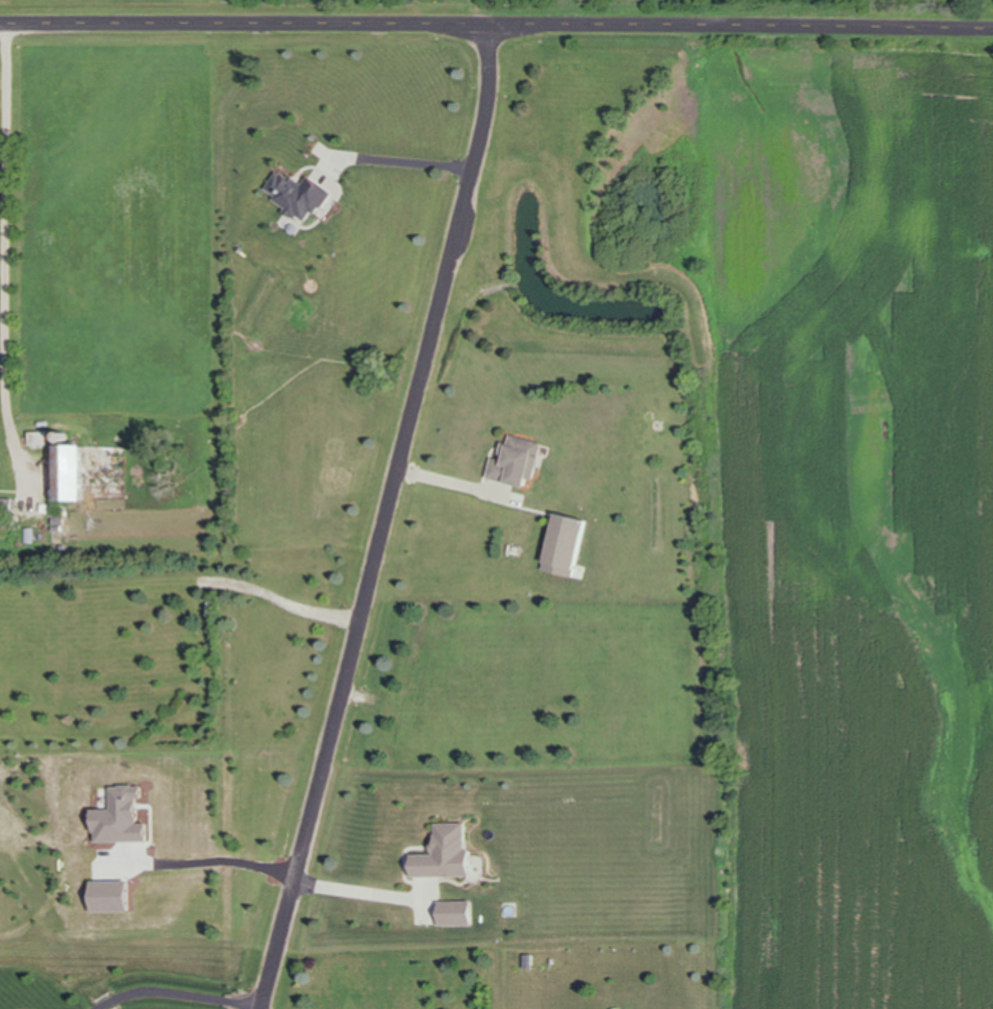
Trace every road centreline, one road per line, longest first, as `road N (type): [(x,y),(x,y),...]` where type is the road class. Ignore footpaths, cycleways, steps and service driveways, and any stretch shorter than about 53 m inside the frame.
road 1 (residential): [(484,30),(486,83),(471,170),(259,1008)]
road 2 (residential): [(0,28),(992,35)]

